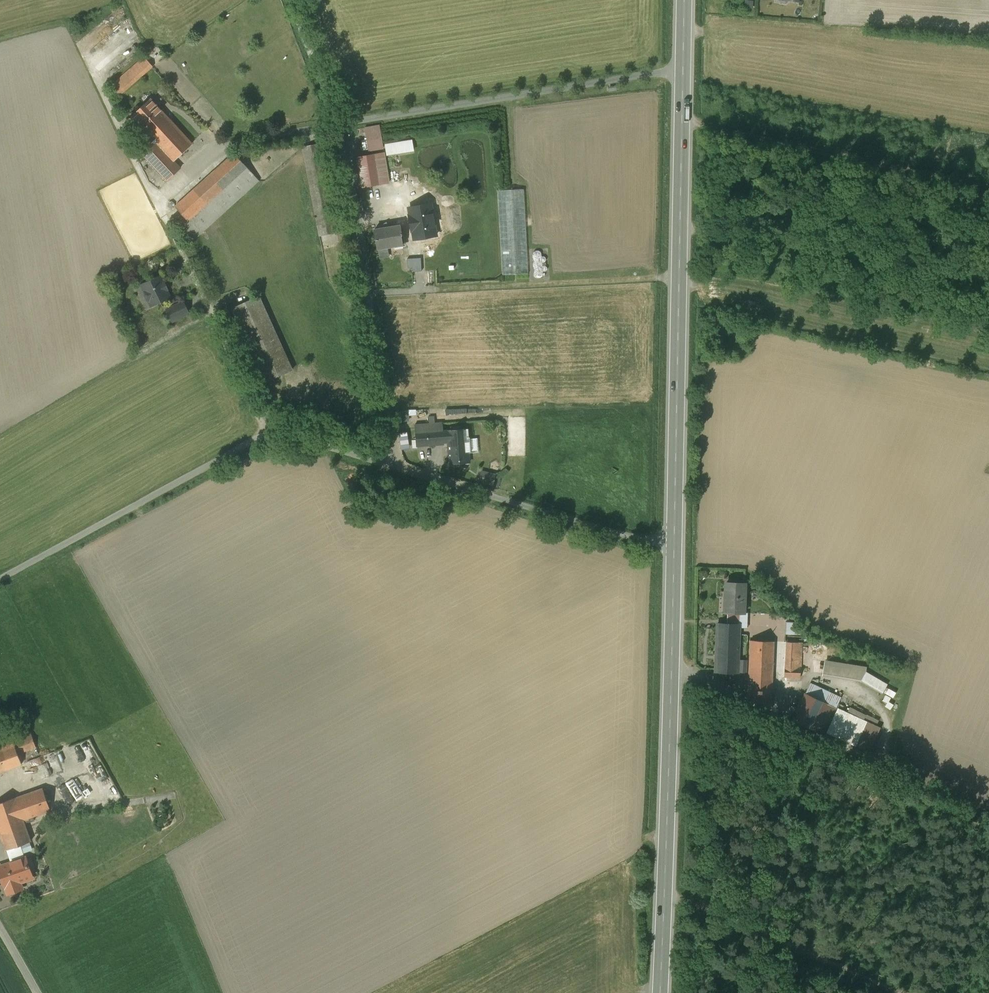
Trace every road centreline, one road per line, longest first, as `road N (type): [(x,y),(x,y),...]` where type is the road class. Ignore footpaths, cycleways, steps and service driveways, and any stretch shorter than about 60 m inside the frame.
road 1 (secondary): [(683,70),(675,548)]
road 2 (secondary): [(675,548),(660,992)]
road 3 (unclassified): [(398,469),(274,434),(0,577)]
road 4 (unclassified): [(683,70),(338,126)]
road 5 (unclassified): [(338,126),(398,469)]
road 6 (unclassified): [(675,548),(398,469)]
road 7 (track): [(988,291),(707,231)]
road 8 (track): [(679,278),(435,290)]
road 9 (track): [(687,901),(897,992)]
road 10 (unclassified): [(290,0),(338,126)]

